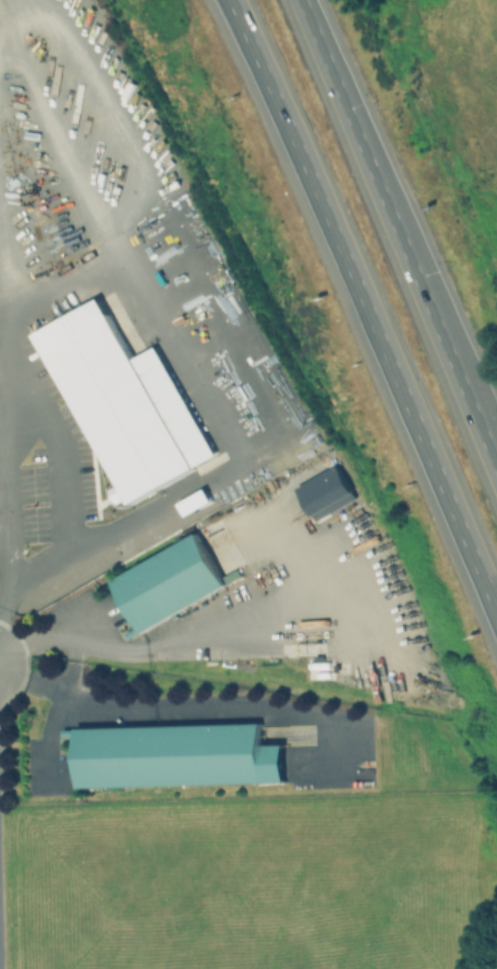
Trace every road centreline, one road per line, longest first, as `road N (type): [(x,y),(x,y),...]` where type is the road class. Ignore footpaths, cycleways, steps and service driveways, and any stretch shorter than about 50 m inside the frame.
road 1 (motorway): [(255,58),(496,638)]
road 2 (motorway): [(496,489),(307,0)]

